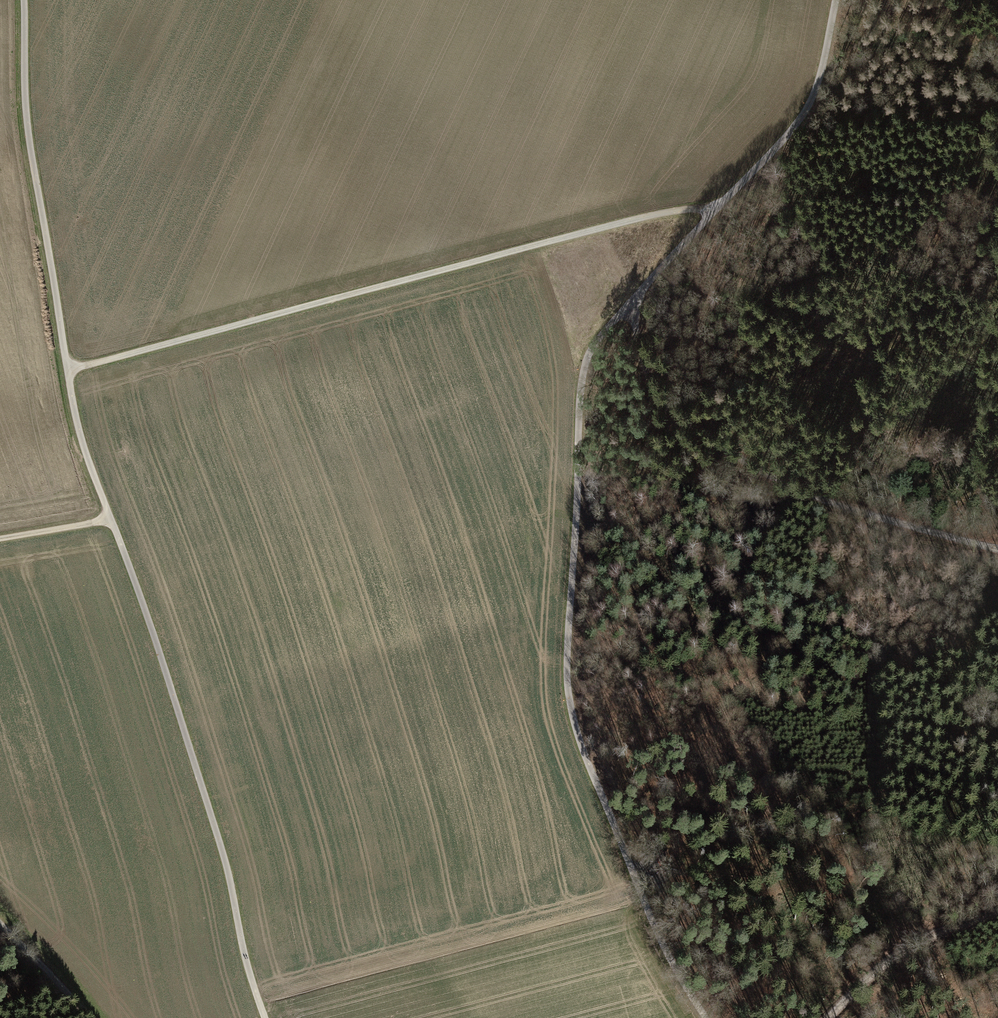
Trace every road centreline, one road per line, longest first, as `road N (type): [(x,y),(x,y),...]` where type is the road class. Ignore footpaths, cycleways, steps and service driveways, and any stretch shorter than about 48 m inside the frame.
road 1 (track): [(835,0),(817,86),(801,117),(604,330),(579,388),(569,698),(581,747),(661,936),(707,1017)]
road 2 (track): [(24,0),(27,116),(74,404),(212,821),(264,1017)]
road 3 (track): [(68,369),(617,224),(714,206)]
road 4 (track): [(997,549),(807,494),(689,422),(646,374),(632,299)]
road 5 (unclassified): [(821,1017),(888,963),(997,916)]
road 6 (track): [(0,924),(89,1017)]

